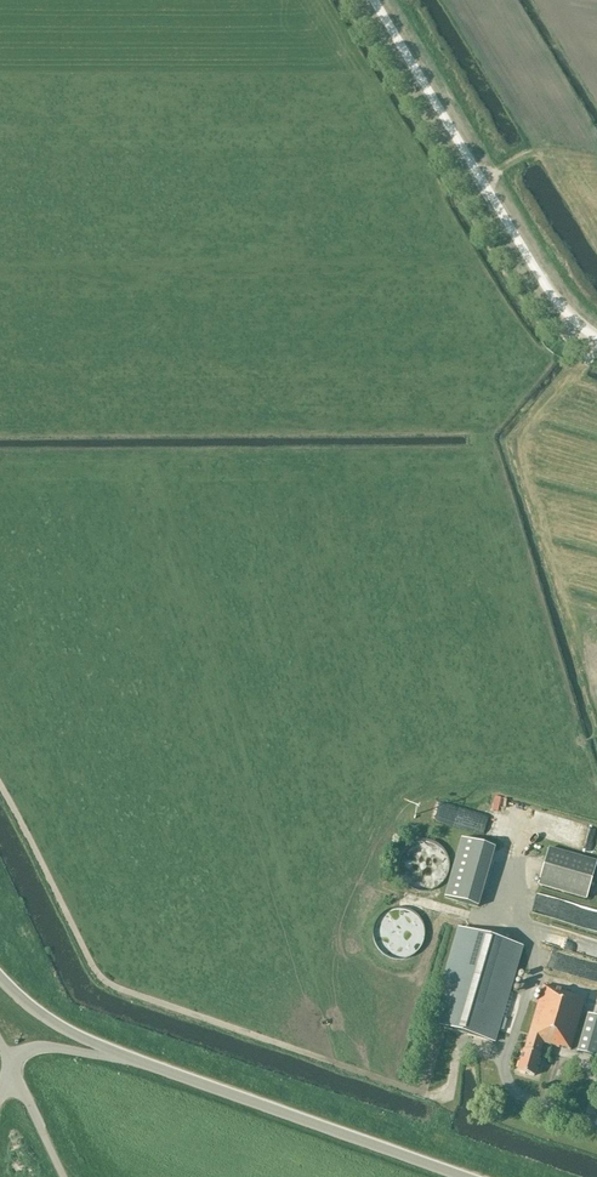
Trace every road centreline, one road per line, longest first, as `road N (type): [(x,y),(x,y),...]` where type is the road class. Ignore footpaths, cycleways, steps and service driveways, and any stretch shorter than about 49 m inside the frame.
road 1 (unclassified): [(596,337),(557,305),(373,0)]
road 2 (unclassified): [(473,1176),(125,1058)]
road 3 (unclassified): [(125,1058),(38,1014),(0,979)]
road 4 (unclassified): [(64,1176),(9,1057)]

